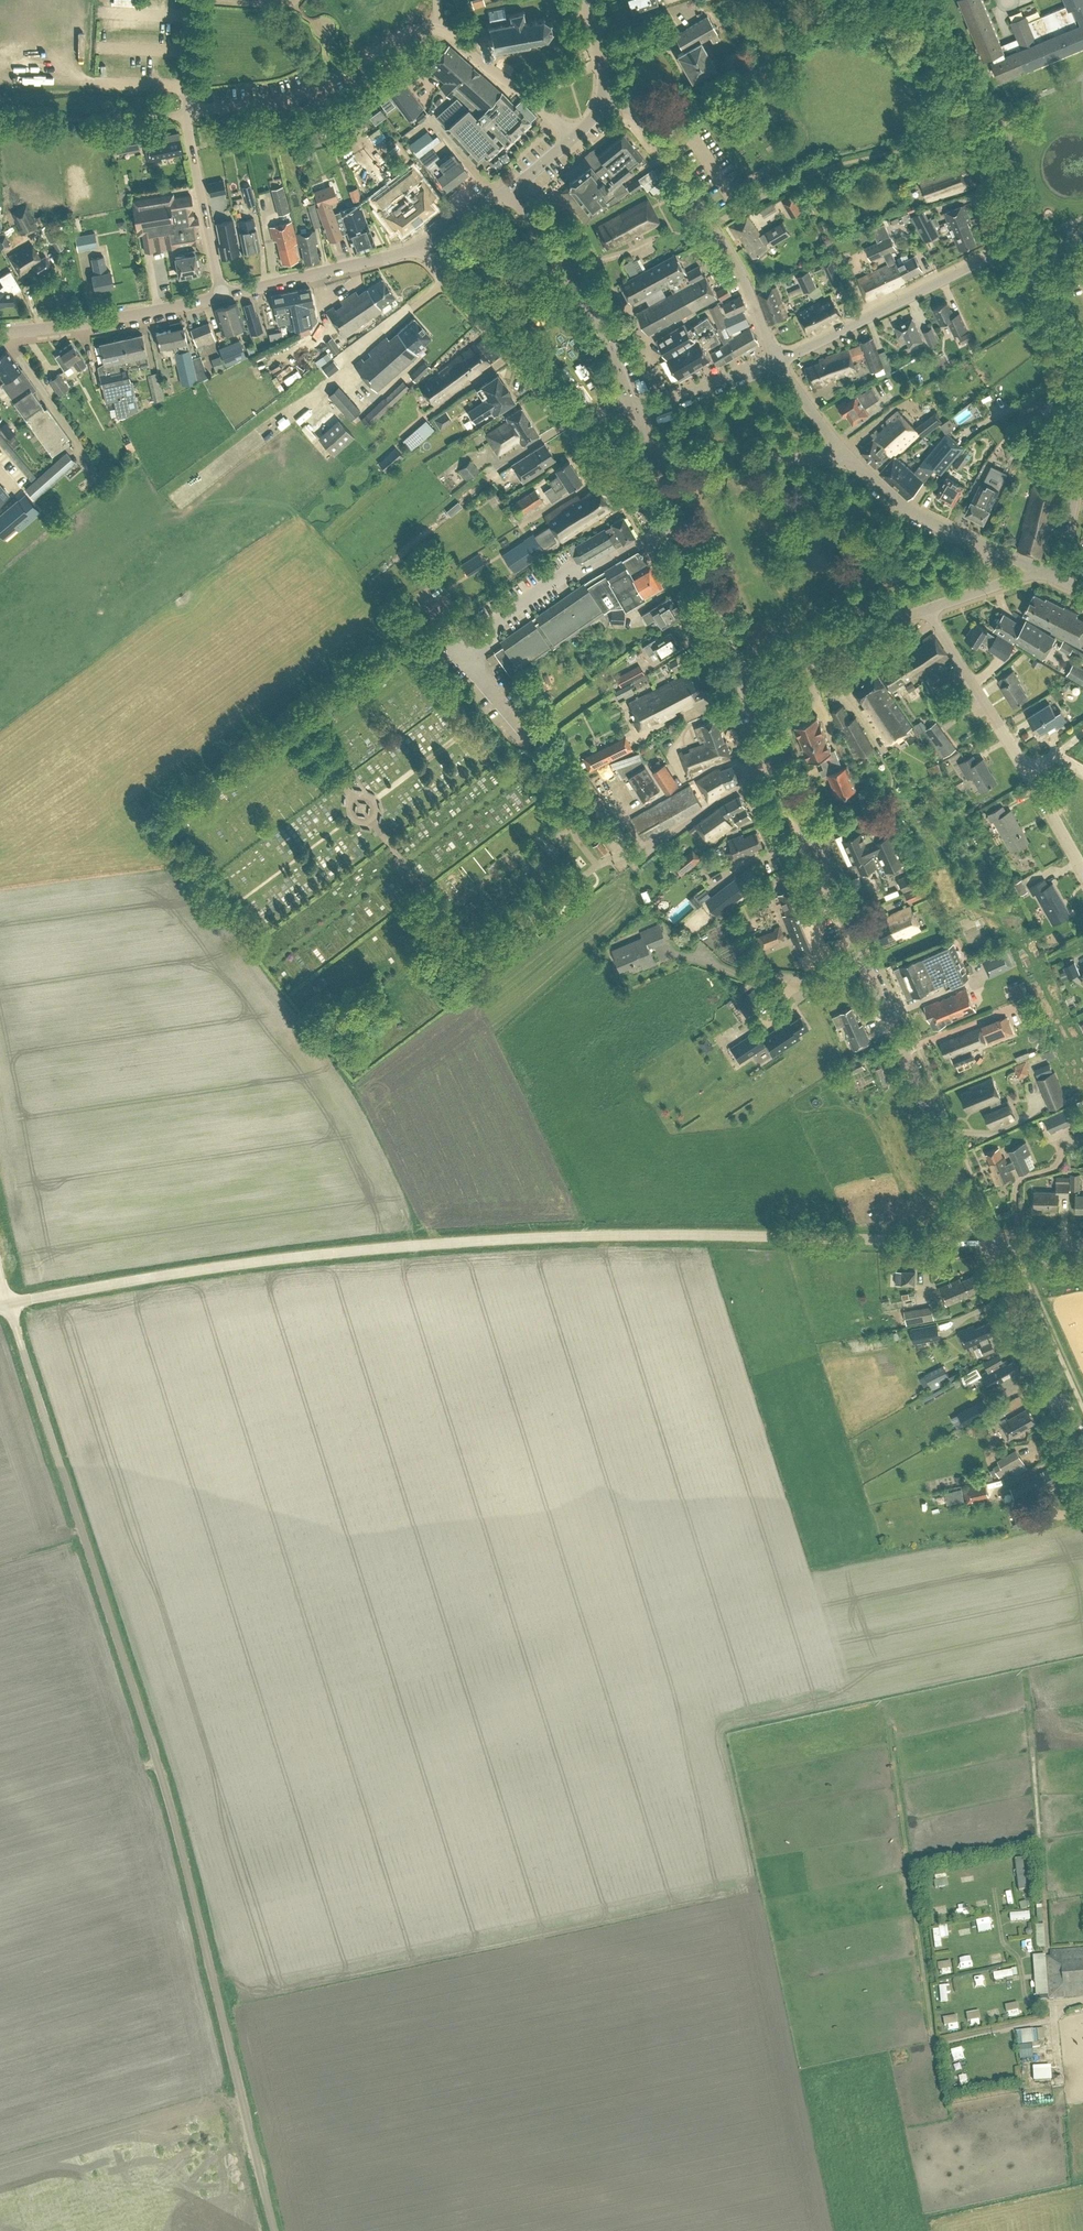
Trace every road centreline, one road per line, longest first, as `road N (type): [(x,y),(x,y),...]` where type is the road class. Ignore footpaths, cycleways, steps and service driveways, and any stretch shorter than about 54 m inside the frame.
road 1 (tertiary): [(7,1303),(235,1264),(543,1238),(684,1233),(988,1244)]
road 2 (unclassified): [(274,2230),(171,1806),(7,1303)]
road 3 (unclassified): [(988,1244),(779,760)]
road 4 (unclassified): [(1058,578),(1075,487),(1077,387),(1035,277),(1037,260)]
road 5 (tertiary): [(600,96),(632,108),(656,142),(744,277),(778,358)]
road 6 (residential): [(421,242),(566,416),(634,409)]
road 7 (unclassified): [(778,358),(1003,250),(1037,260)]
road 8 (residential): [(434,29),(403,32),(286,98),(187,111)]
road 9 (tertiary): [(634,409),(597,324),(508,189)]
road 10 (unclassified): [(743,675),(652,452)]
road 11 (unclassified): [(1082,1463),(988,1244)]
road 12 (tertiary): [(0,332),(222,294)]
road 13 (tertiary): [(222,294),(421,242)]
road 14 (tertiary): [(849,457),(652,452)]
road 15 (residential): [(779,760),(663,839),(613,858)]
road 16 (residential): [(1027,769),(926,607)]
road 17 (unclassified): [(222,294),(187,111)]
road 18 (residential): [(574,136),(434,29)]
road 19 (tertiary): [(985,544),(911,511),(849,457)]
road 20 (track): [(1028,255),(971,103)]
road 21 (residential): [(778,358),(634,409)]
road 22 (residential): [(806,651),(926,607)]
road 23 (tertiary): [(849,457),(778,358)]

